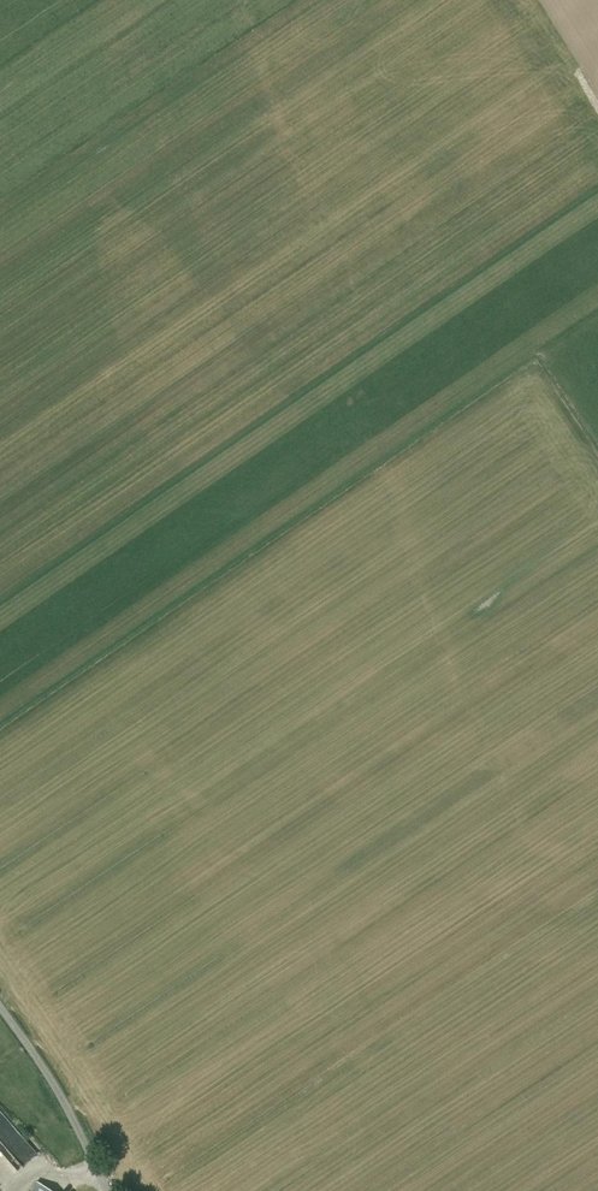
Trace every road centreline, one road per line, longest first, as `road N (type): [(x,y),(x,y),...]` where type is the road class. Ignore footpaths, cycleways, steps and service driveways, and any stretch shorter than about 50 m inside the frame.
road 1 (unclassified): [(107,1190),(62,1099),(0,1007)]

